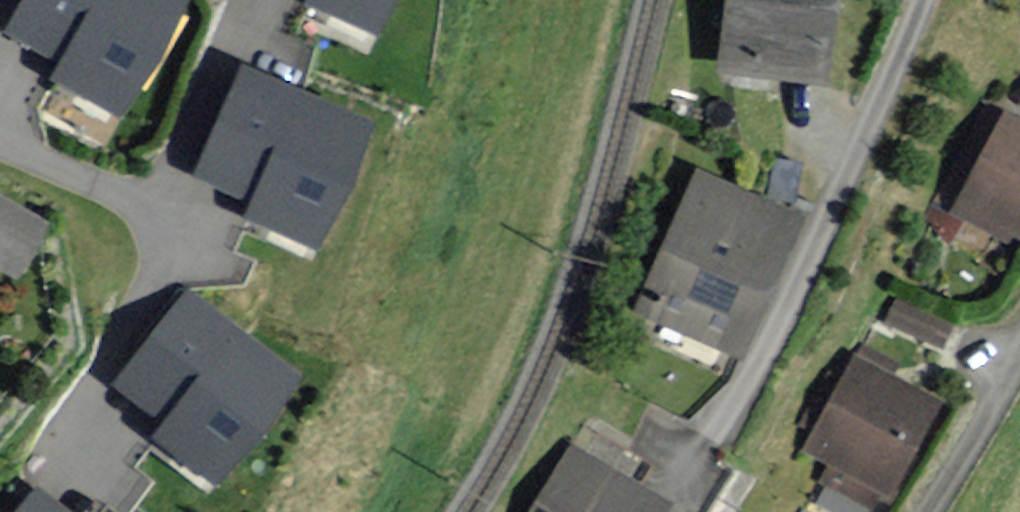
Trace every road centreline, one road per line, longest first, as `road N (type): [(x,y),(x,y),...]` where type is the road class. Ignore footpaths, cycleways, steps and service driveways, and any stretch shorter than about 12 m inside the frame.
road 1 (residential): [(839,188),(922,0)]
road 2 (residential): [(932,511),(1019,356)]

